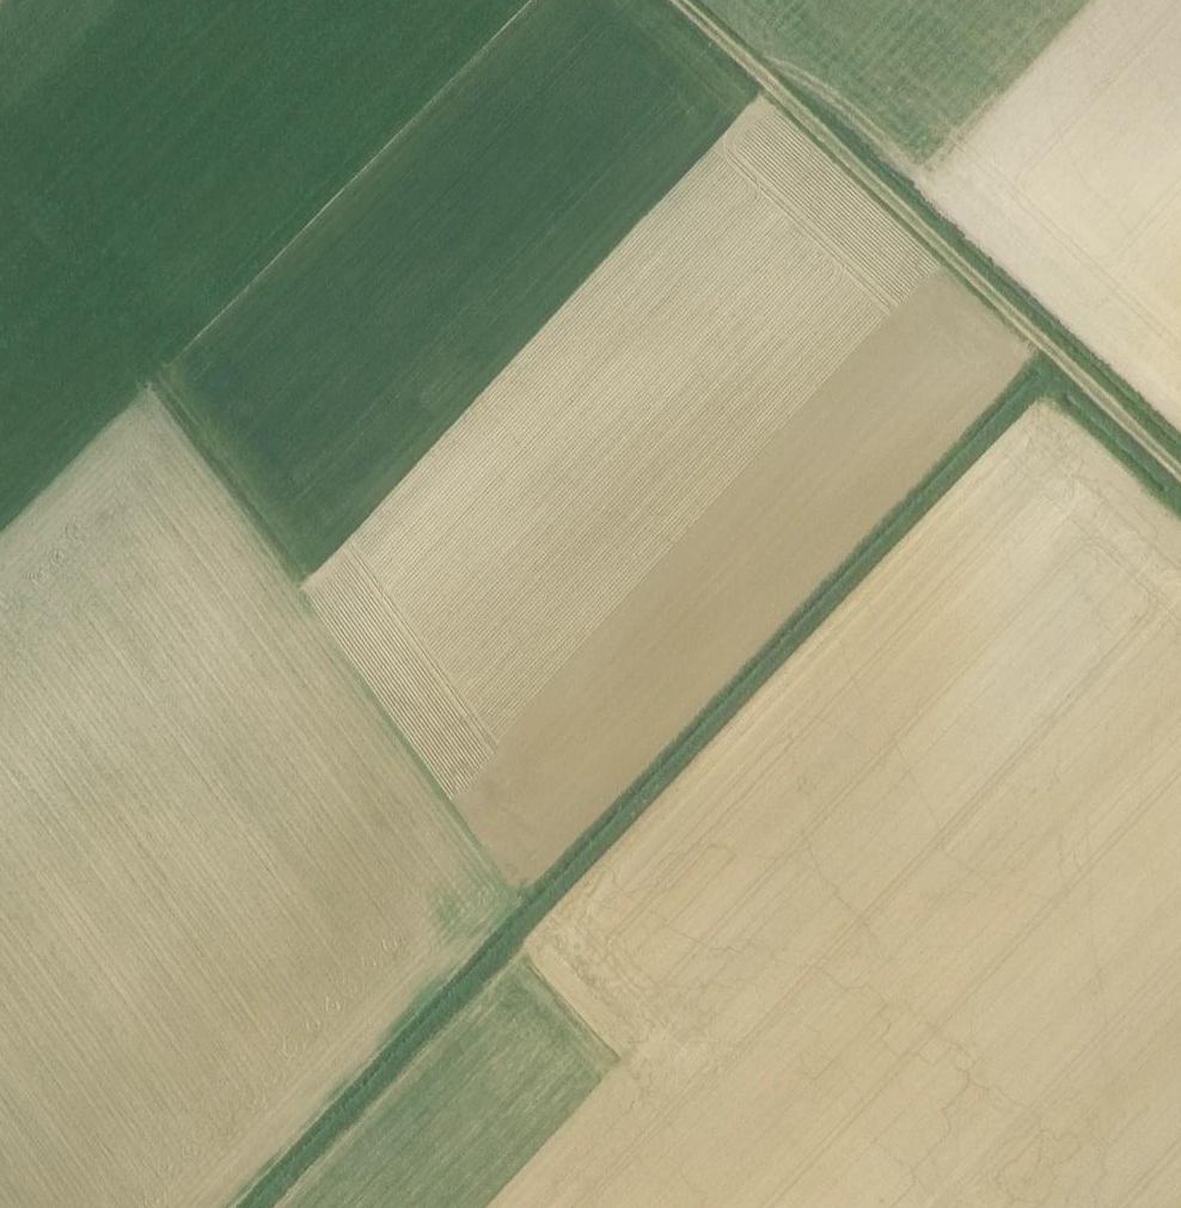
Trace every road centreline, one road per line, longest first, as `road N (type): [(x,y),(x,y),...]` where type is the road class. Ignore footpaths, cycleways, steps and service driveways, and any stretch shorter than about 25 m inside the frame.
road 1 (track): [(1180,472),(675,0)]

